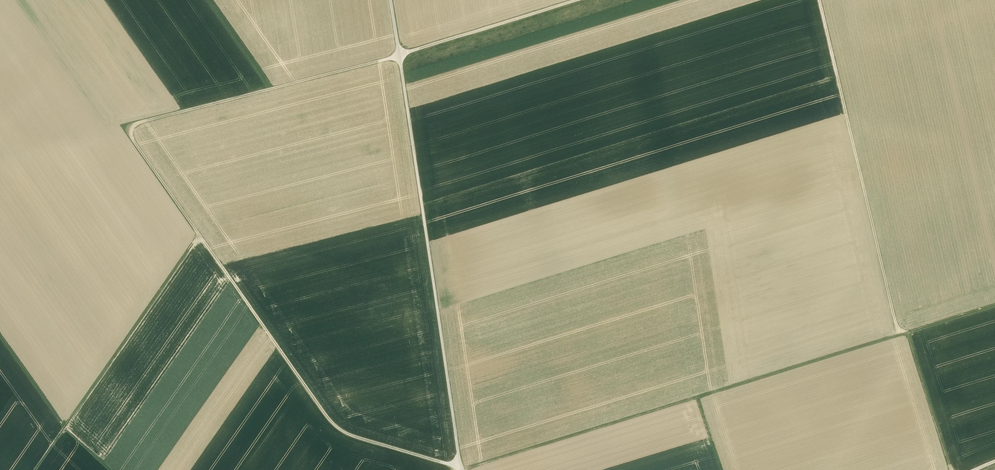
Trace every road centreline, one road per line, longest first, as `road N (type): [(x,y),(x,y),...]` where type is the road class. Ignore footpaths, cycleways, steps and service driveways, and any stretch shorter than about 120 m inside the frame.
road 1 (track): [(403,58),(142,122),(130,134),(334,425),(460,467)]
road 2 (track): [(460,467),(994,310)]
road 3 (track): [(841,0),(906,315),(953,469)]
road 4 (track): [(403,58),(460,467)]
road 5 (track): [(199,236),(42,469)]
road 6 (track): [(590,0),(403,58)]
road 7 (track): [(0,337),(67,432),(109,469)]

